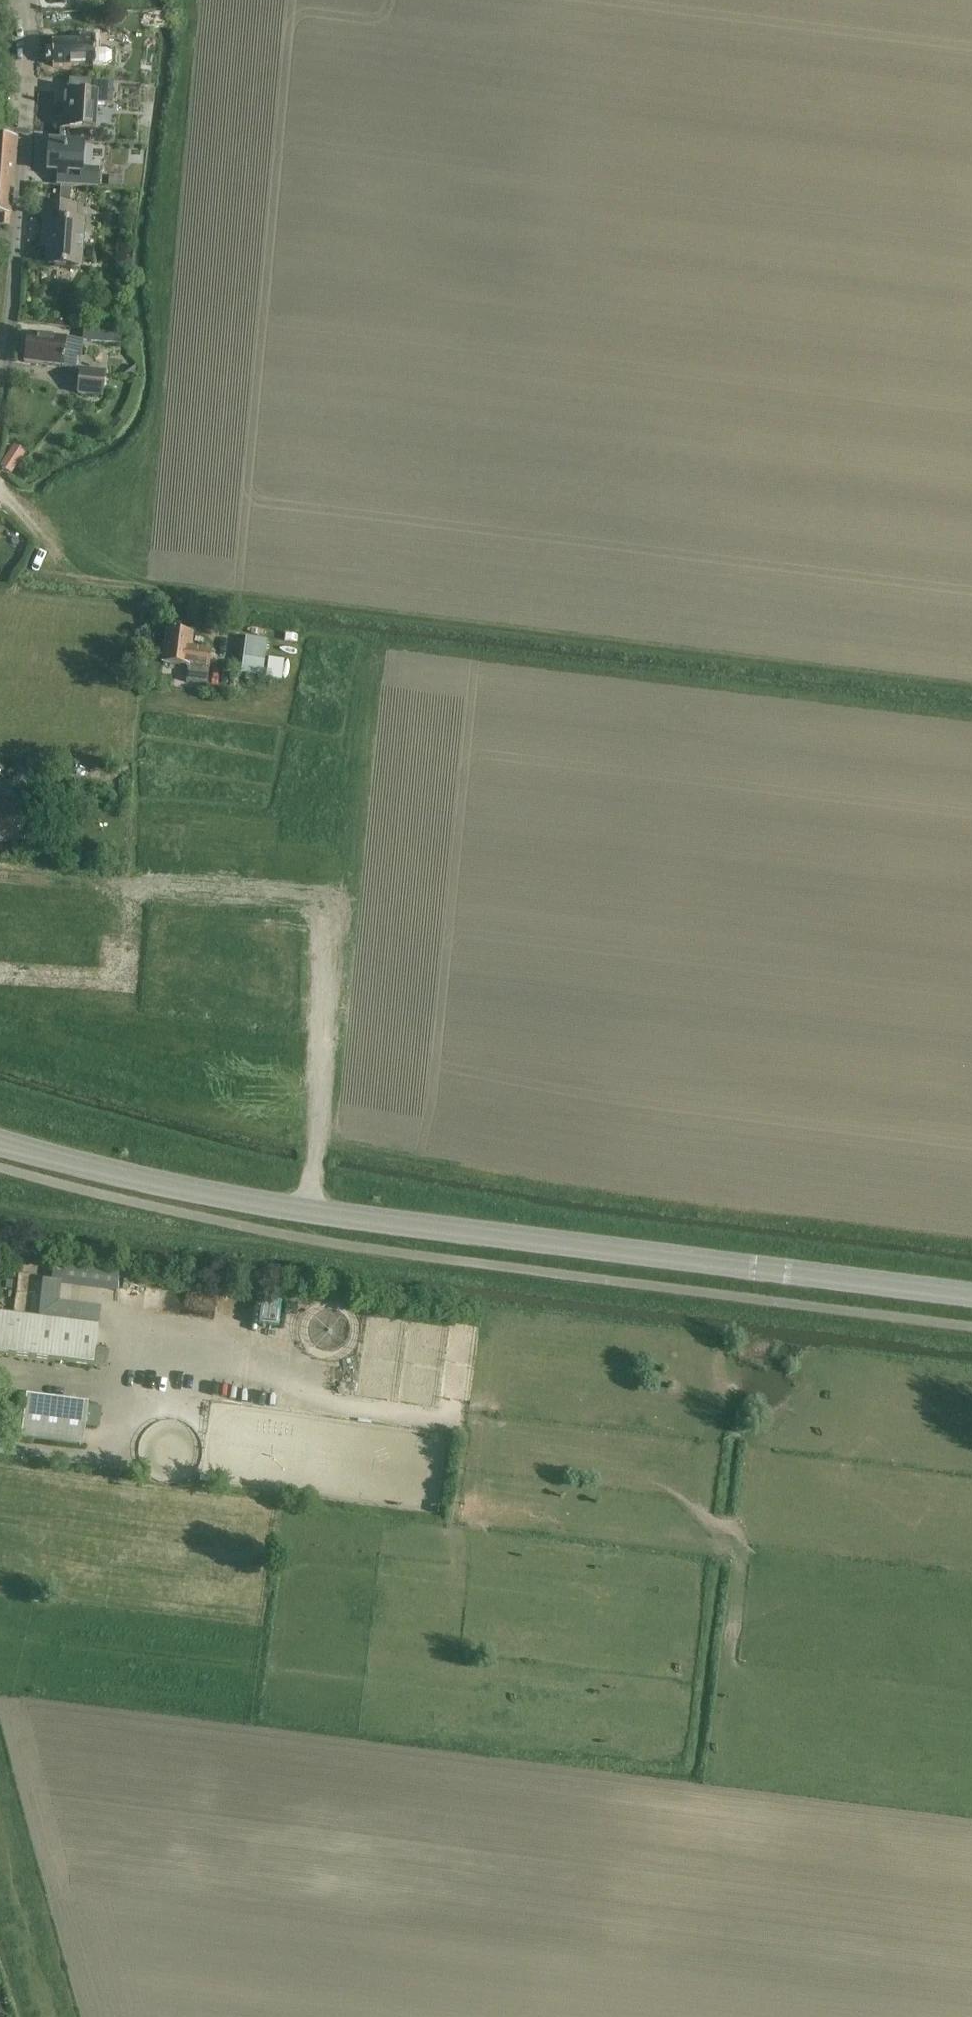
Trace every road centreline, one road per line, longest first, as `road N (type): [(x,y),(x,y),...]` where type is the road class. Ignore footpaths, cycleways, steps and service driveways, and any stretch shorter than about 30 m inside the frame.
road 1 (tertiary): [(971,1295),(273,1206),(0,1143)]
road 2 (residential): [(0,368),(19,232),(22,0)]

